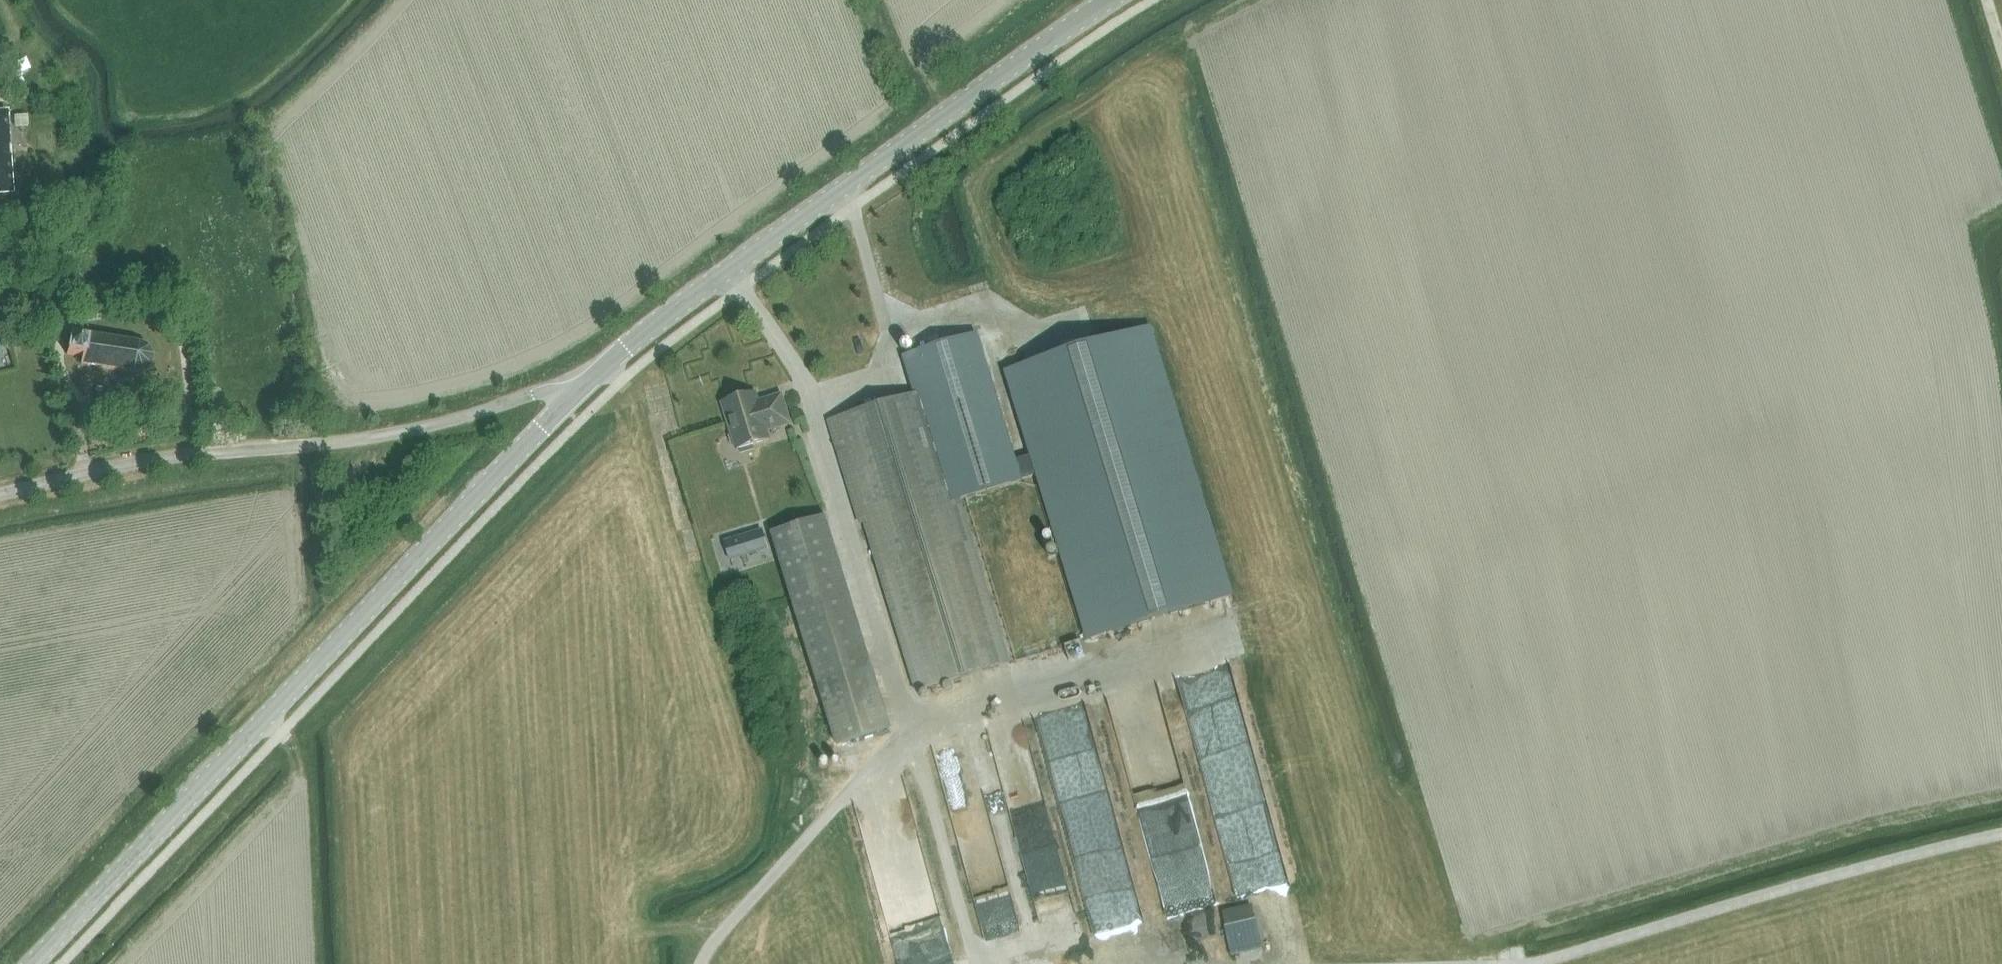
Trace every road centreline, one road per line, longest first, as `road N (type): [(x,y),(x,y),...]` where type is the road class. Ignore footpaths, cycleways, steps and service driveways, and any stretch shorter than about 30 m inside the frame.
road 1 (tertiary): [(33,963),(565,401)]
road 2 (tertiary): [(565,401),(646,331),(1114,0)]
road 3 (unclassified): [(0,494),(152,459),(379,437),(543,393),(565,401)]
road 4 (track): [(912,736),(760,886),(699,963)]

